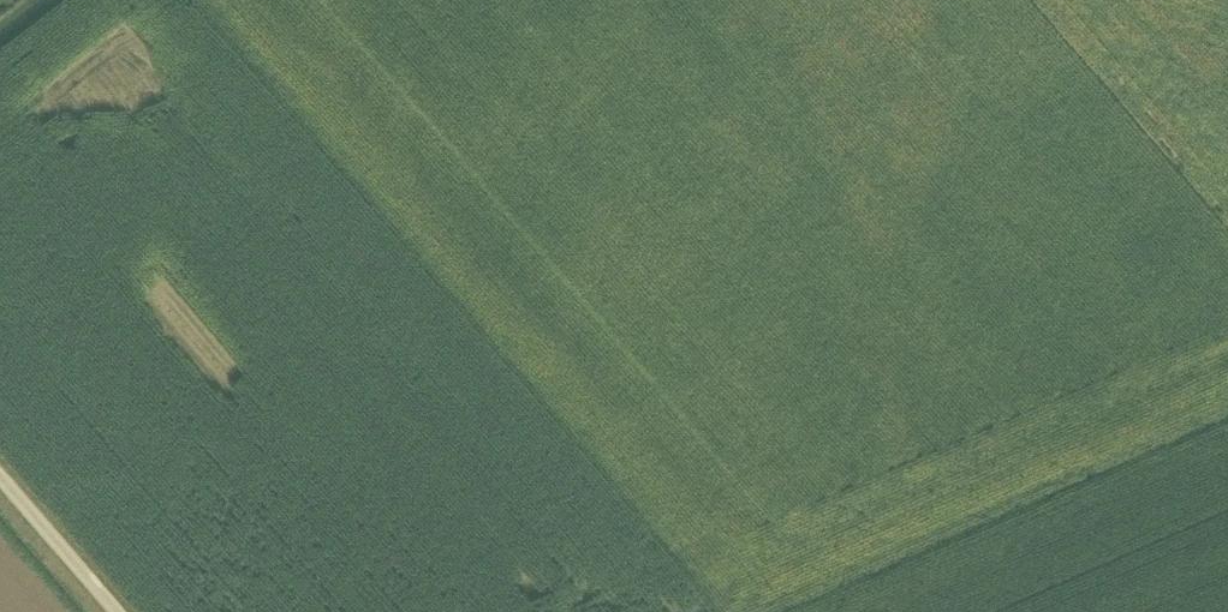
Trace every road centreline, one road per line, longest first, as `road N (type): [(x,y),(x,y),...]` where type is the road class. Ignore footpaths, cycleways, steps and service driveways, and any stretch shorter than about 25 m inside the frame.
road 1 (track): [(0,477),(118,611)]

